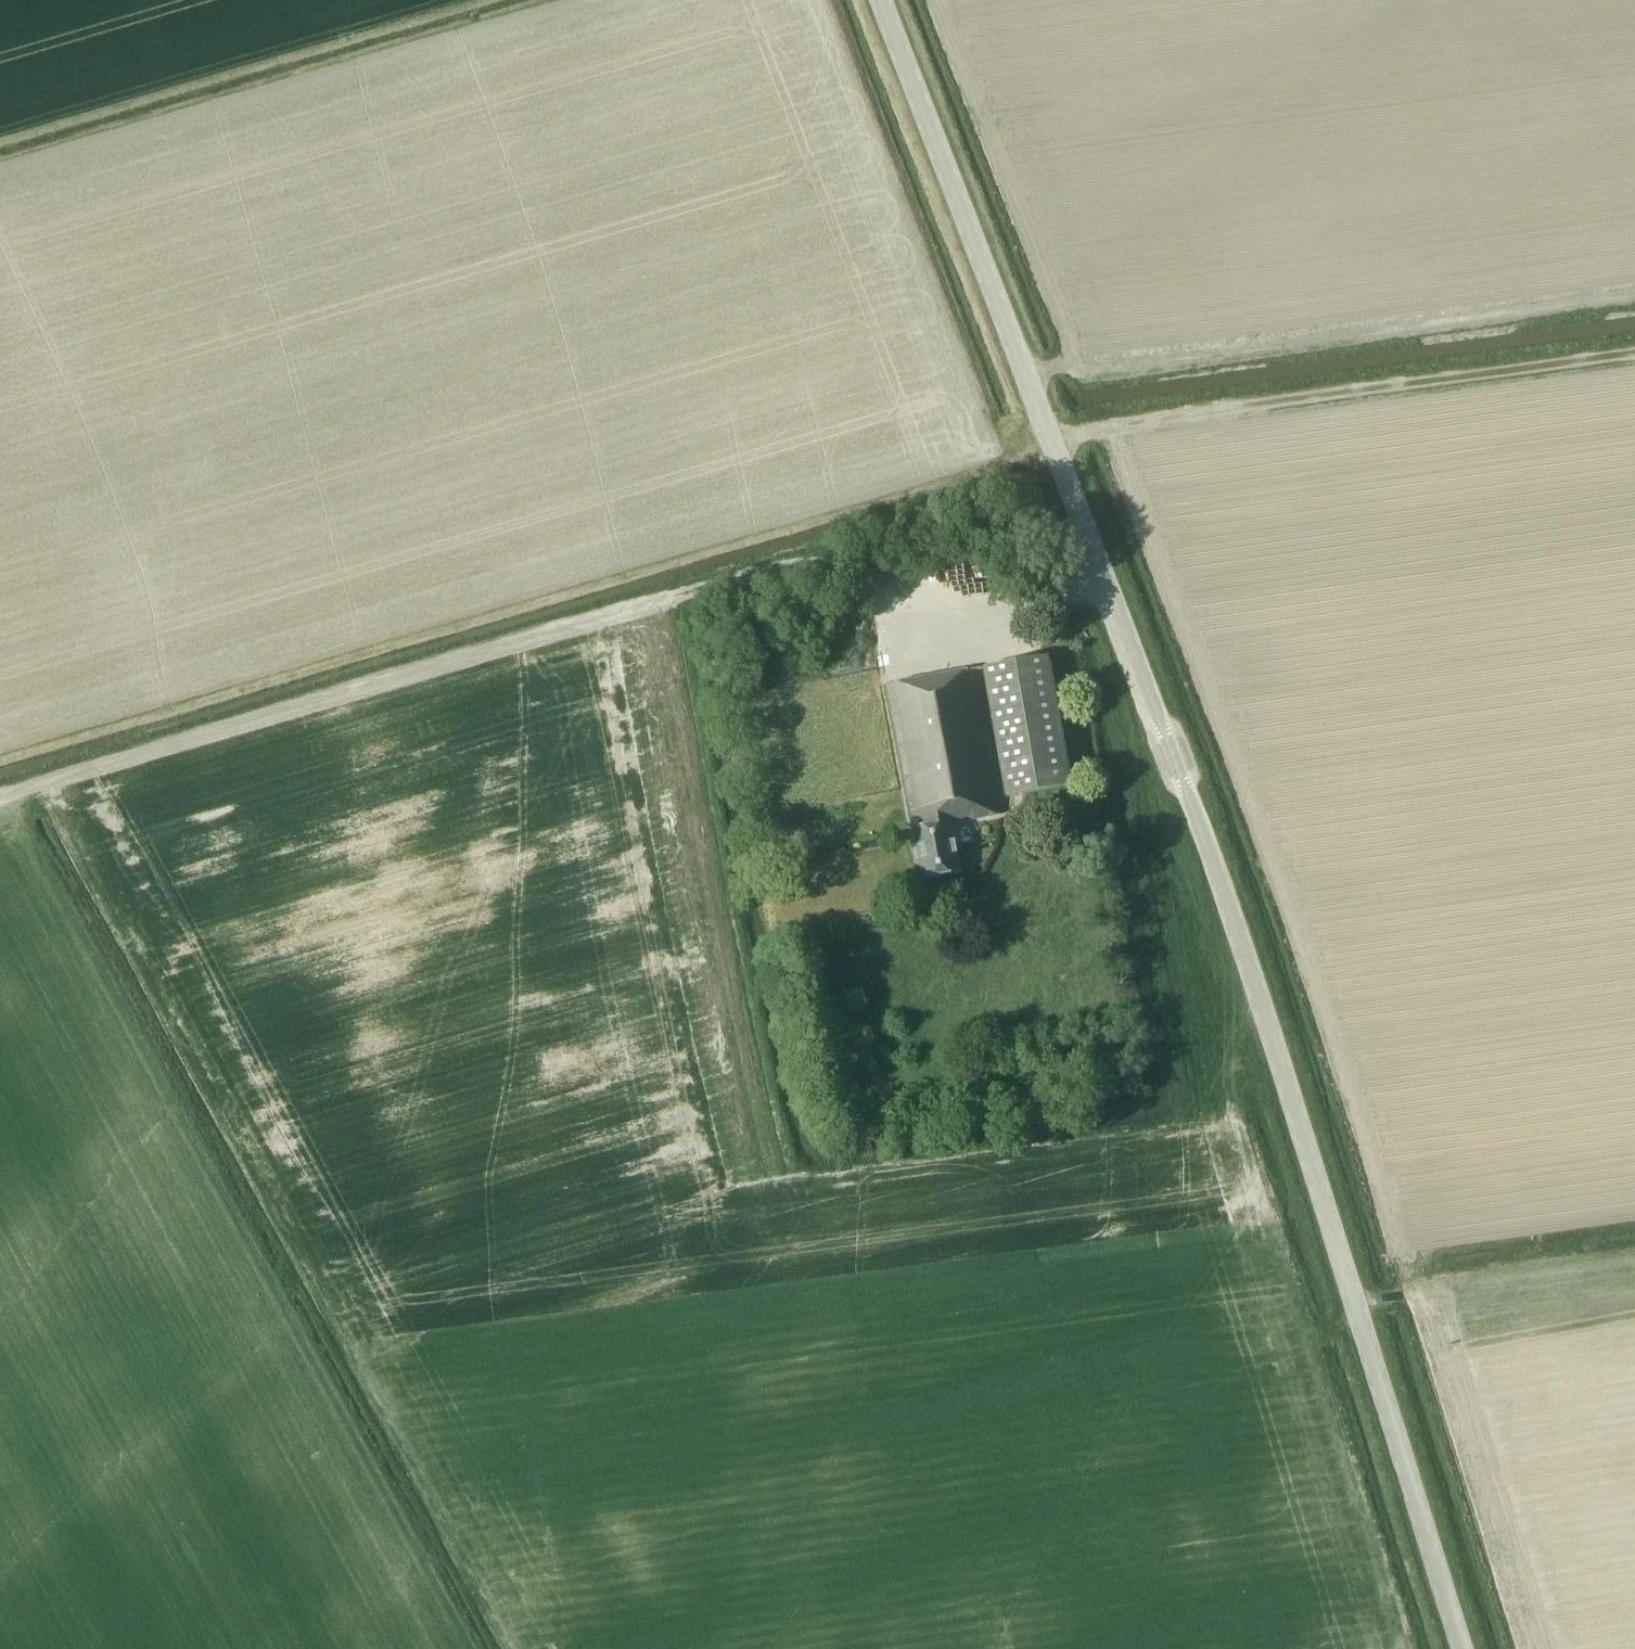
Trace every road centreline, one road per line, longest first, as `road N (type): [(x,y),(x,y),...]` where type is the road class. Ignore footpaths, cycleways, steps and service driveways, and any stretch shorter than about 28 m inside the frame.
road 1 (unclassified): [(1465,1648),(1167,732),(885,0)]
road 2 (track): [(1058,443),(1634,357)]

